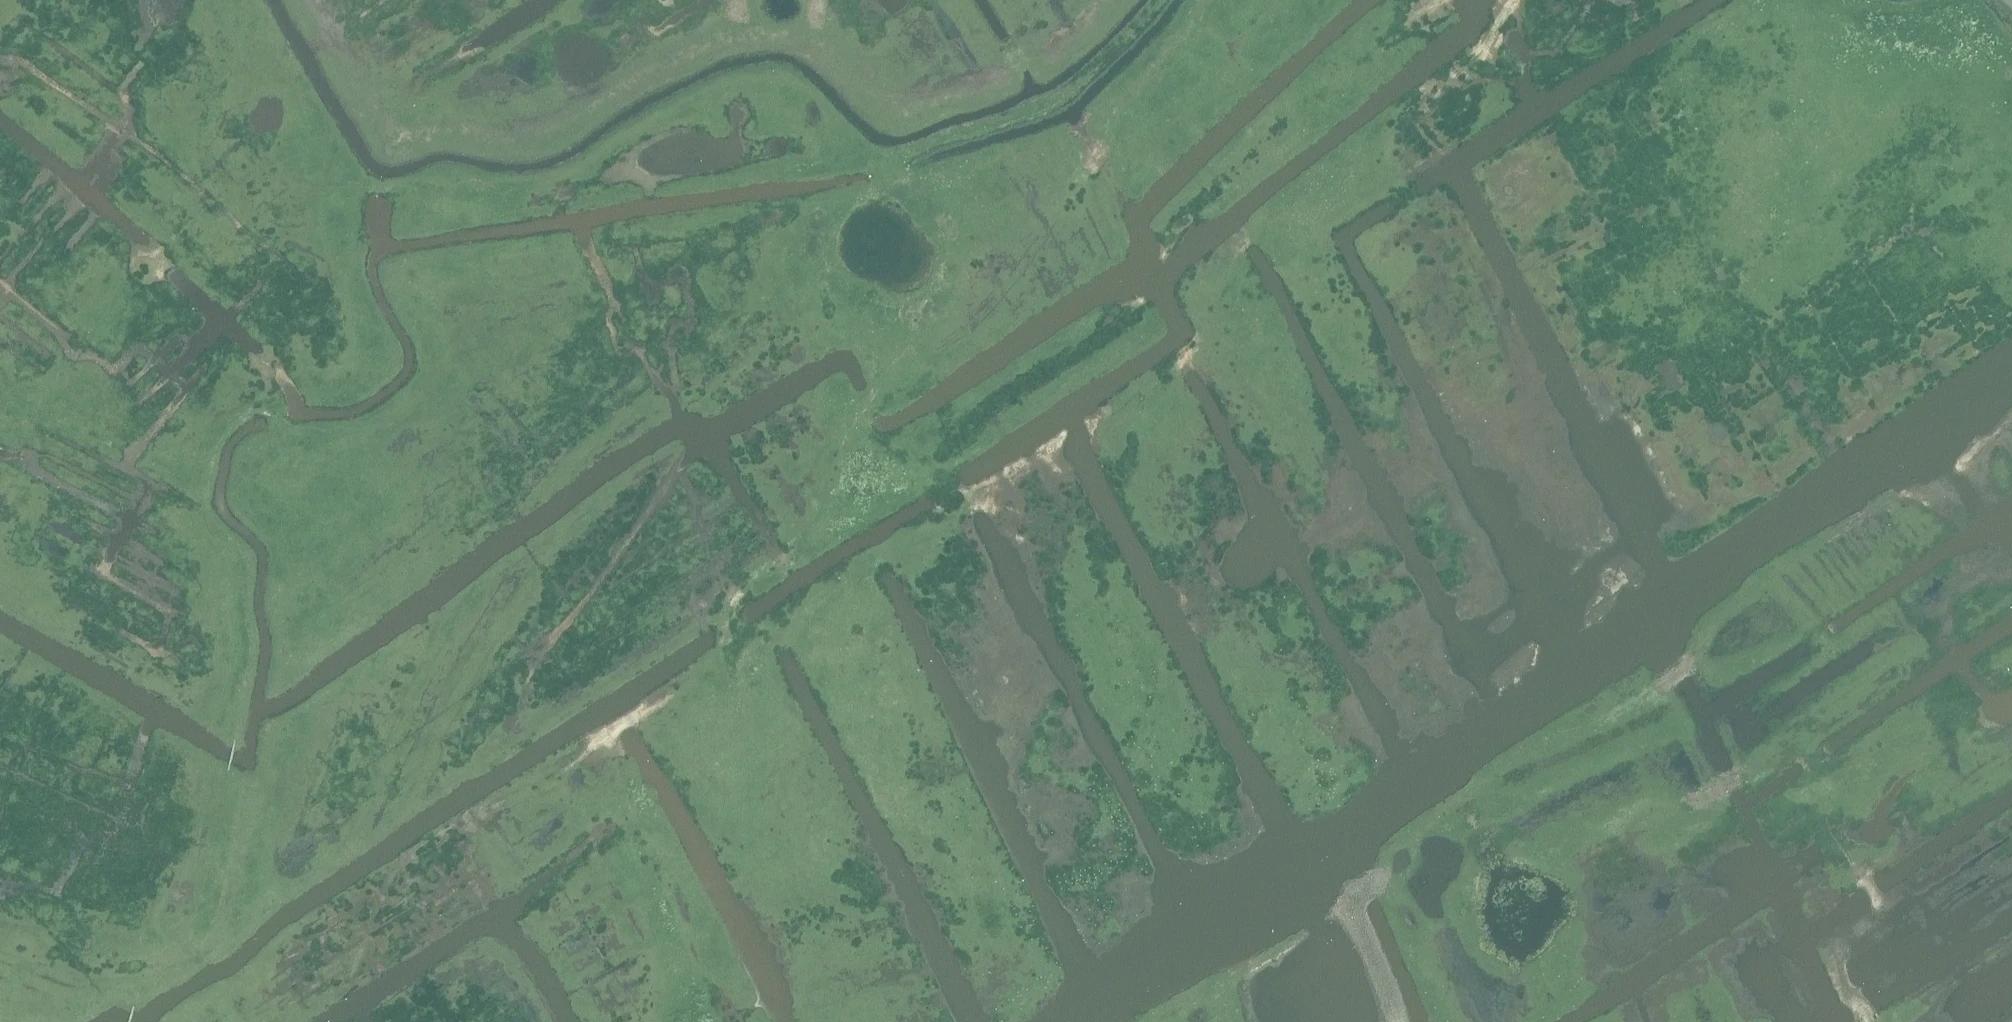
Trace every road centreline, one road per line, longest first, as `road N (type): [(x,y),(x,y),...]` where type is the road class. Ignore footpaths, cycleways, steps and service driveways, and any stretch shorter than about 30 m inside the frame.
road 1 (track): [(1161,0),(1085,81),(1020,119),(912,155),(878,158)]

